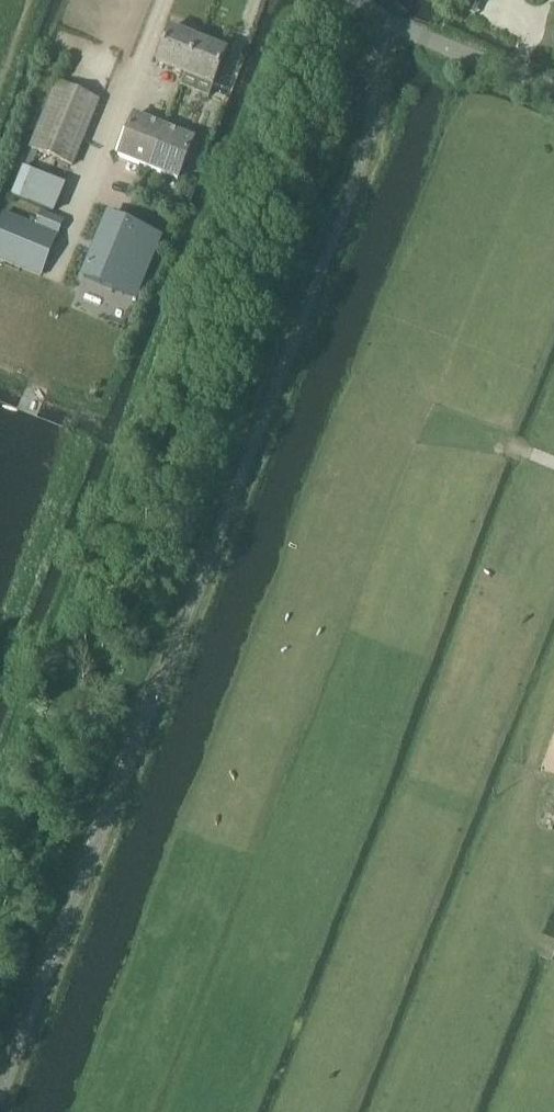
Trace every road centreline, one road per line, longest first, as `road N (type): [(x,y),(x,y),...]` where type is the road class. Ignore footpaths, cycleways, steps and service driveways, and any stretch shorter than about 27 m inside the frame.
road 1 (unclassified): [(553,91),(403,29),(356,0)]

